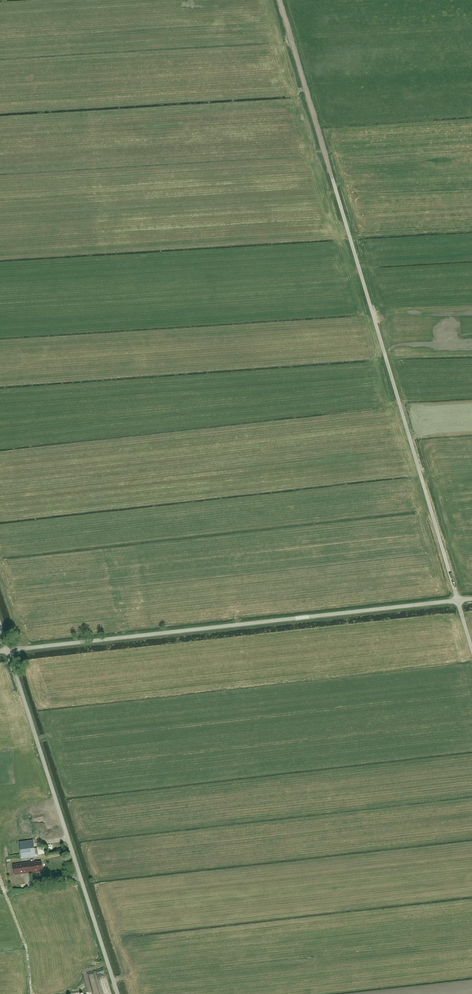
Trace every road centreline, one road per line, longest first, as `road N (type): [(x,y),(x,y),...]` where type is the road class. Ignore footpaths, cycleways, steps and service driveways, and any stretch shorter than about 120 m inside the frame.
road 1 (unclassified): [(7,650),(458,600)]
road 2 (unclassified): [(458,600),(331,180)]
road 3 (unclassified): [(117,993),(7,650)]
road 4 (track): [(331,180),(278,0)]

